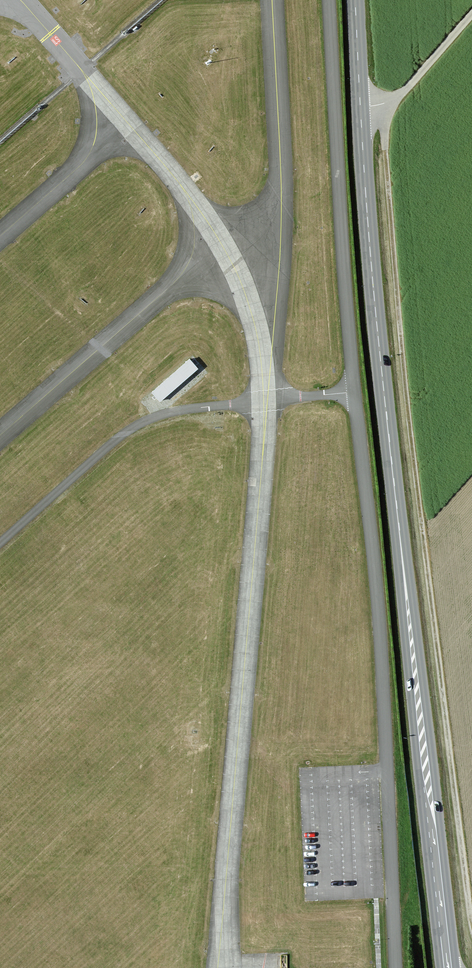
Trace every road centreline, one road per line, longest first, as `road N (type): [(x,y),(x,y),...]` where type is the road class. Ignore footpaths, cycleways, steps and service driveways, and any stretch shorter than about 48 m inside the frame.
road 1 (tertiary): [(448,967),(375,311),(355,0)]
road 2 (track): [(381,104),(405,389),(471,926)]
road 3 (track): [(471,15),(401,94),(360,108)]

